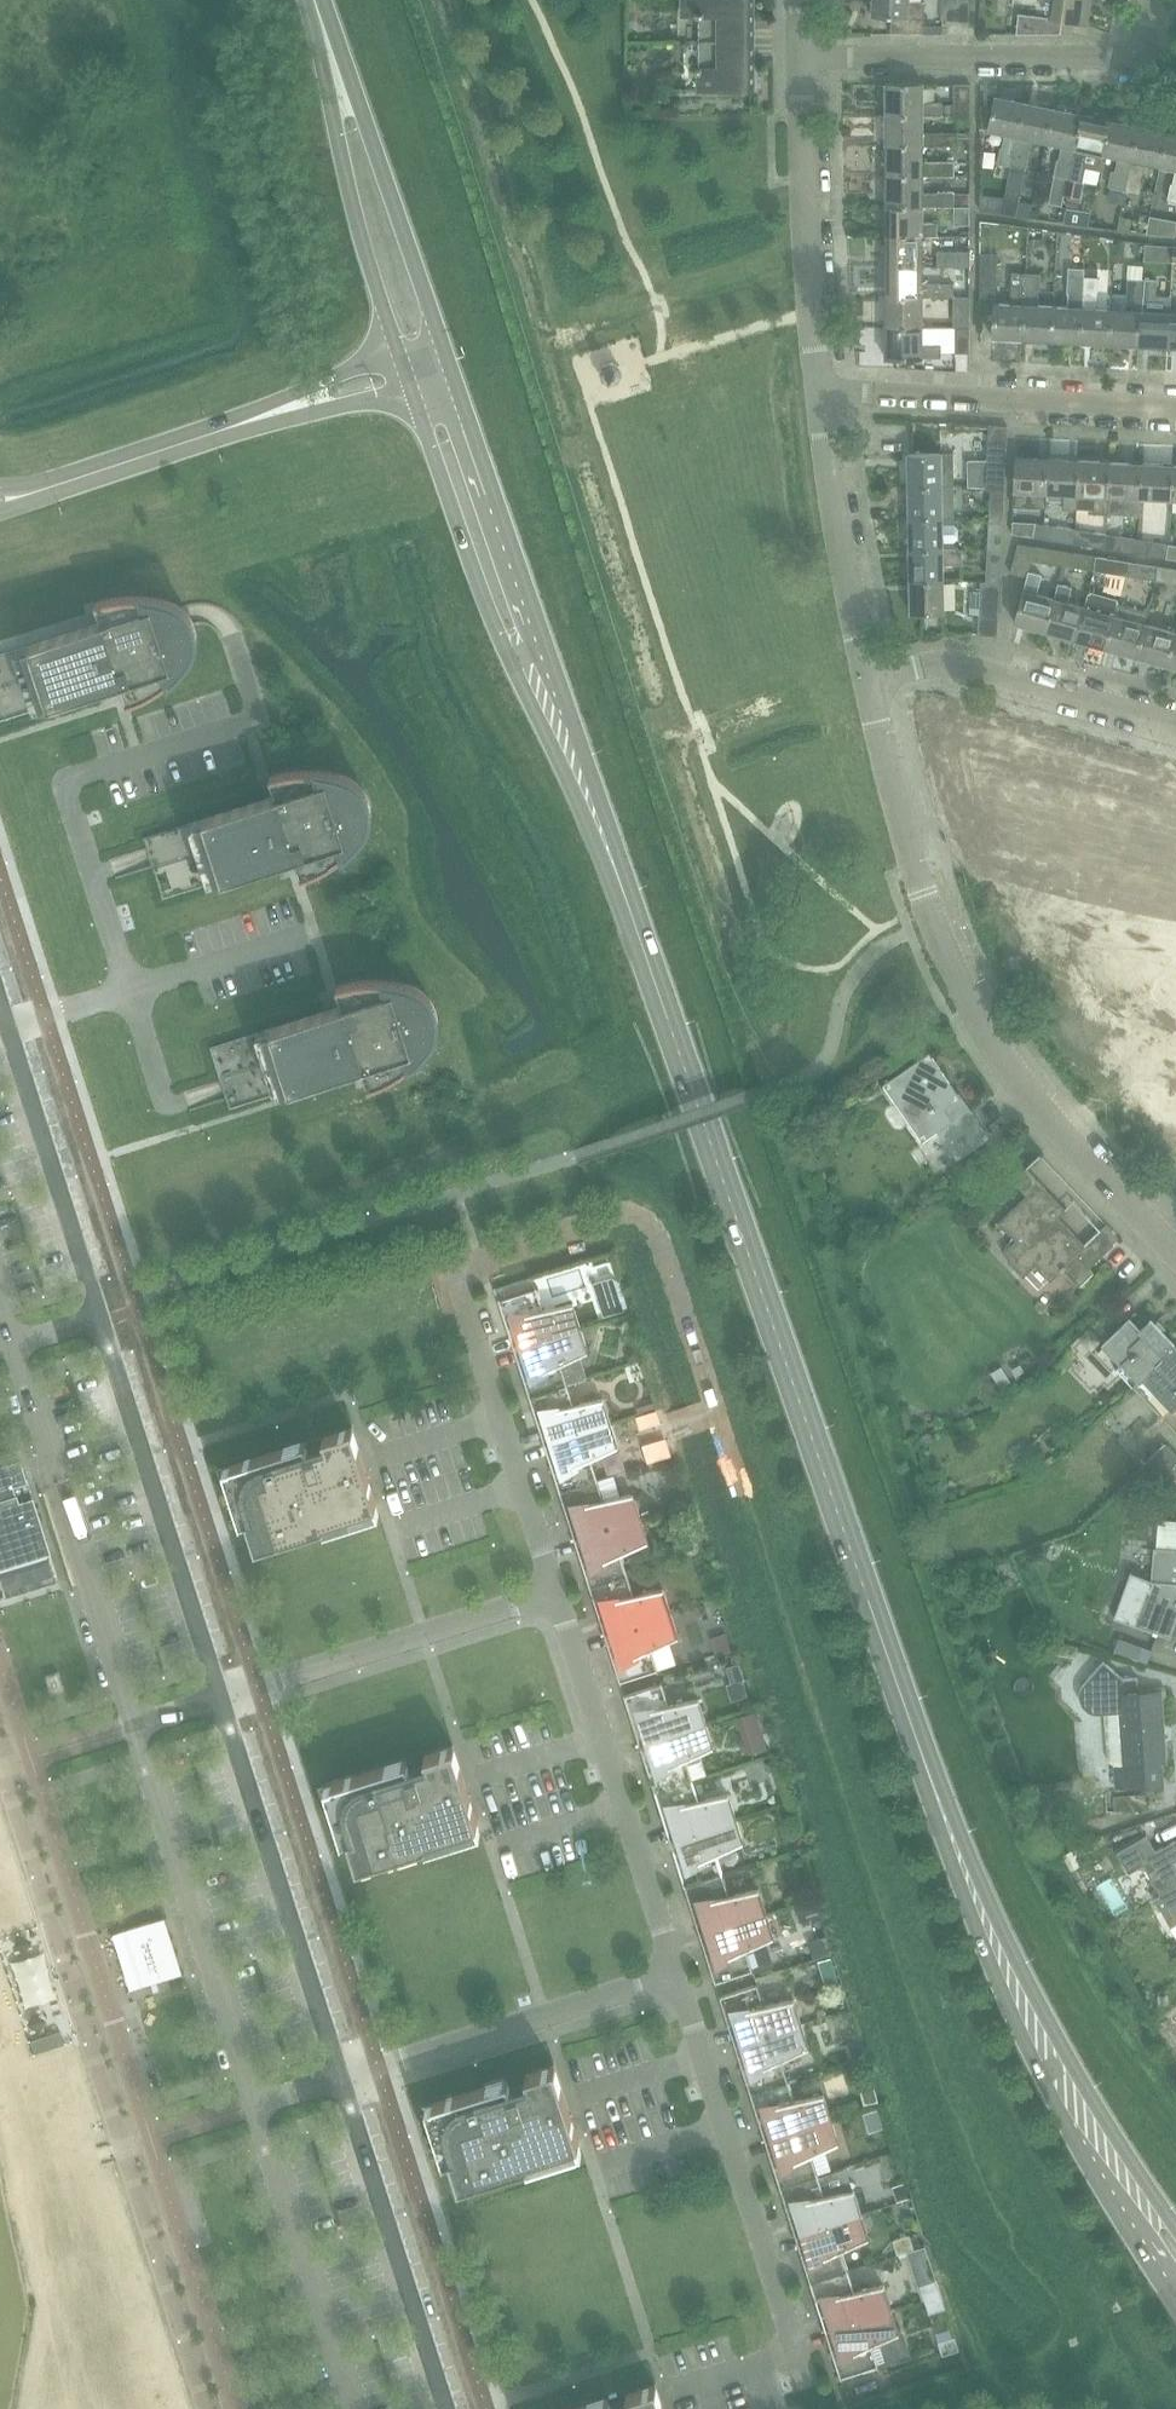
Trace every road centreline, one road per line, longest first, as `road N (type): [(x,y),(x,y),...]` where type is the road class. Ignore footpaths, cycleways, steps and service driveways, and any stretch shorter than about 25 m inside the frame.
road 1 (primary): [(1113,2164),(1010,1987),(878,1656),(577,767)]
road 2 (residential): [(1175,1261),(1050,1136),(991,1055),(930,923),(865,678)]
road 3 (primary): [(577,767),(556,671),(441,358)]
road 4 (residential): [(796,2368),(667,1969)]
road 5 (primary): [(409,386),(498,628),(577,767)]
road 6 (residential): [(124,998),(64,787),(250,723)]
road 7 (residential): [(131,1726),(252,2111)]
road 8 (residential): [(218,1702),(96,1324)]
road 9 (residential): [(342,2079),(218,1702)]
road 10 (residential): [(10,1350),(131,1726)]
road 11 (residential): [(667,1969),(541,1598)]
road 12 (residential): [(1175,417),(815,396)]
road 13 (residential): [(444,2408),(342,2079)]
road 14 (residential): [(815,396),(799,52)]
road 15 (residential): [(1143,59),(799,52)]
road 16 (primary): [(441,358),(363,118),(330,54)]
road 17 (residential): [(1175,724),(967,668),(865,678)]
road 18 (residential): [(252,2111),(350,2408)]
road 19 (residential): [(96,1324),(3,1027)]
road 20 (residential): [(375,2072),(667,1969)]
road 21 (residential): [(541,1598),(456,1302)]
road 22 (primary): [(330,54),(356,222),(399,353)]
road 23 (residential): [(541,1598),(260,1688)]
road 24 (residential): [(865,678),(815,396)]
road 25 (tertiary): [(26,498),(285,411)]
road 26 (residential): [(295,946),(124,998)]
road 27 (primary): [(1113,2164),(1144,2241),(1175,2291)]
road 28 (tertiary): [(399,353),(333,378),(285,411)]
road 29 (tertiary): [(285,411),(409,386)]
road 30 (residential): [(124,998),(3,1027)]
road 31 (residential): [(165,1112),(124,998)]

